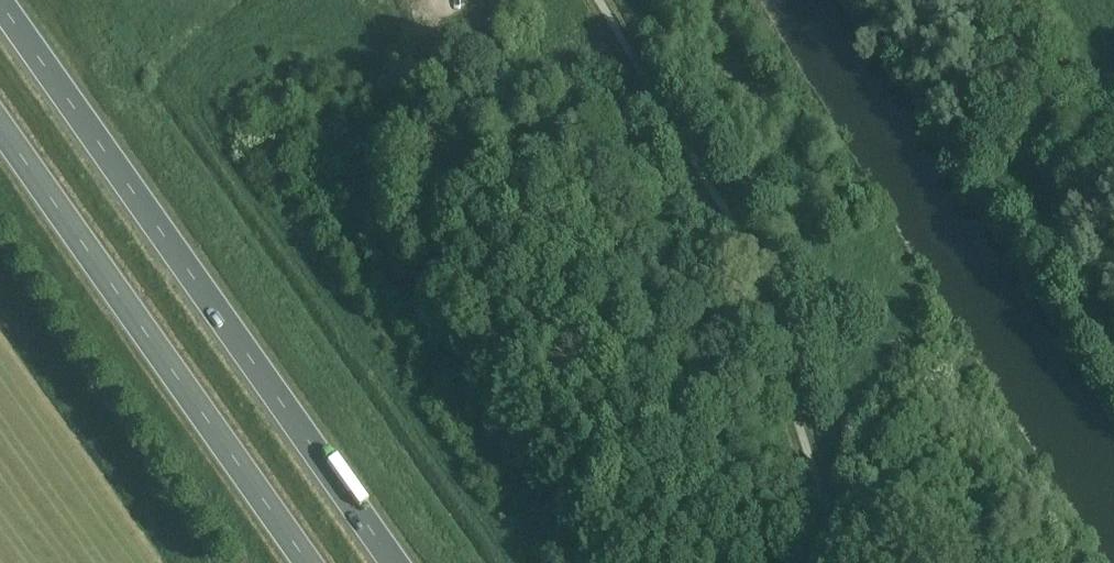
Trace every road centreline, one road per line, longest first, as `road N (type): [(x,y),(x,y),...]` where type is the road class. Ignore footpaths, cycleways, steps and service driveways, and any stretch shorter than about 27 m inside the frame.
road 1 (trunk): [(393,562),(0,4)]
road 2 (trunk): [(0,130),(305,562)]

